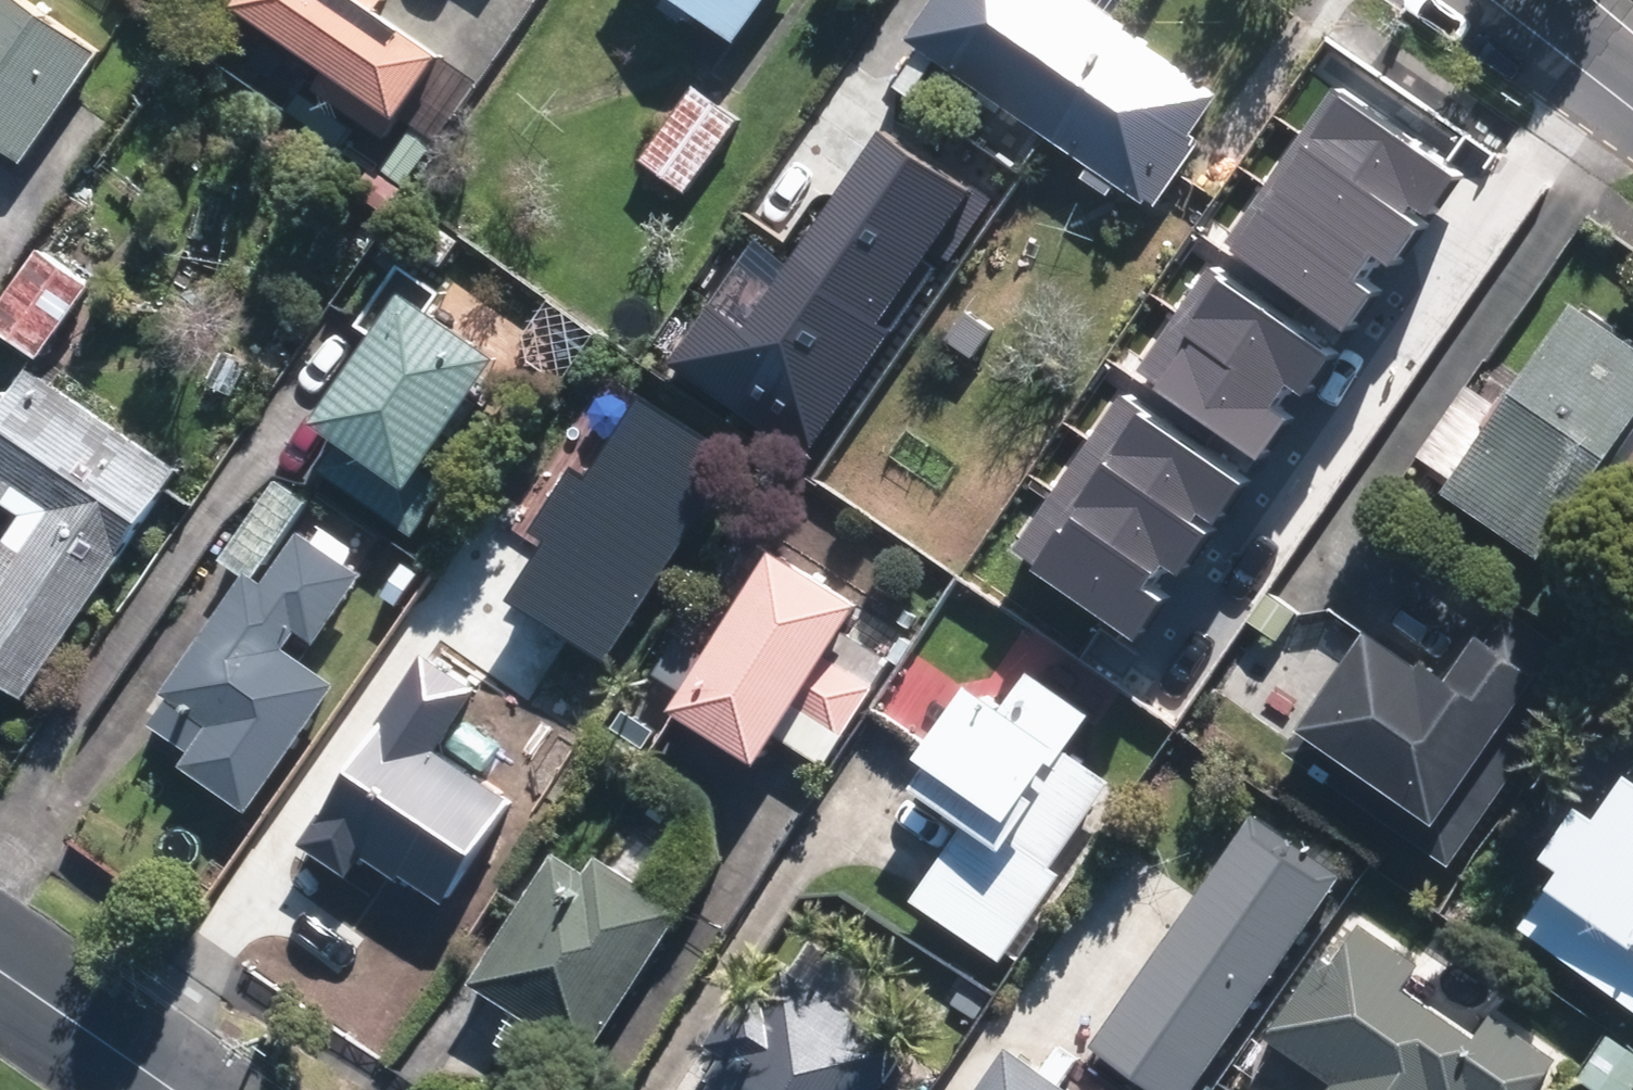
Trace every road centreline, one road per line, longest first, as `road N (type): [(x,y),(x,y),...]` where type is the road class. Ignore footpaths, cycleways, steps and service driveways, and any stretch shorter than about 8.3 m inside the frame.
road 1 (residential): [(168,1089),(0,970)]
road 2 (residential): [(1632,109),(1493,0)]

